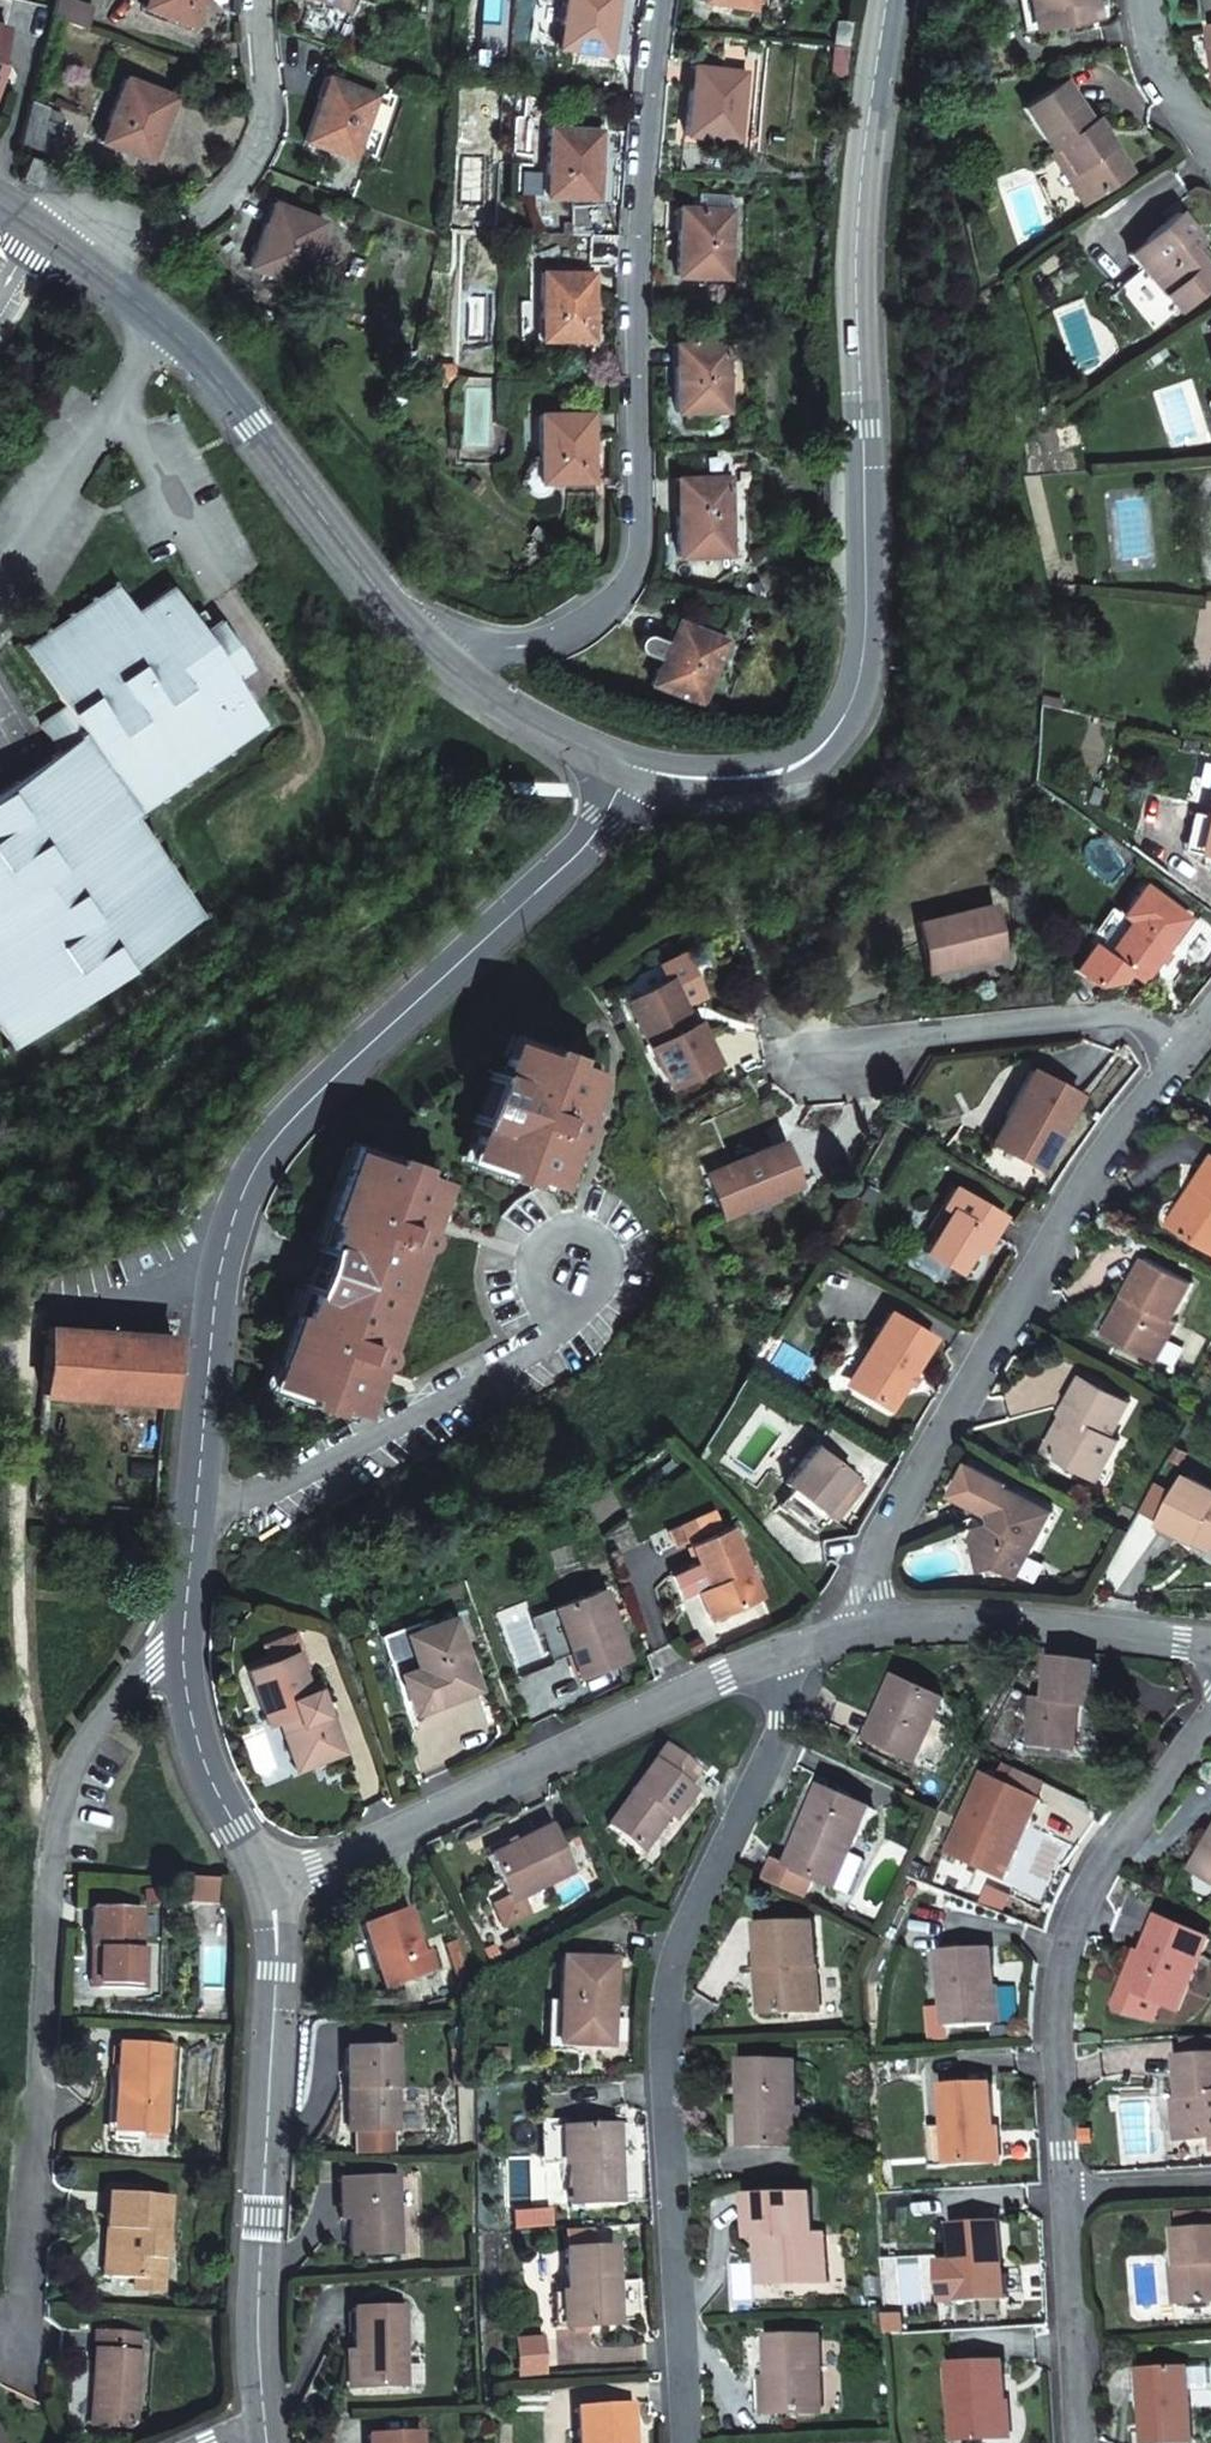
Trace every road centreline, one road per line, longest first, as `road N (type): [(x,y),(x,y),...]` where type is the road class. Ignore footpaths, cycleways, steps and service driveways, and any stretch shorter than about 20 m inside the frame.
road 1 (tertiary): [(631,765),(581,851),(317,1094),(249,1177),(217,1277),(184,1622)]
road 2 (tertiary): [(631,765),(712,779),(759,777),(822,752),(858,690),(869,615),(857,312),(893,0)]
road 3 (residential): [(390,607),(457,637),(538,643),(595,620),(622,585),(637,520),(629,319),(661,0)]
road 4 (residential): [(683,2442),(663,2039),(680,1946),(782,1719),(771,1654)]
road 5 (residential): [(184,1622),(112,1700),(64,1826),(38,2052),(20,2385)]
road 6 (residential): [(872,1626),(867,1559),(1120,1133),(1182,1050)]
road 7 (tertiary): [(269,1887),(277,1970),(258,2308),(267,2440)]
road 8 (residential): [(269,1887),(771,1654)]
road 9 (residential): [(1210,1712),(1089,1890),(1056,1979),(1067,2189)]
road 10 (tertiary): [(81,260),(167,327),(216,378),(390,607)]
road 11 (residential): [(797,1055),(1123,1014),(1182,1050)]
road 12 (residential): [(81,260),(111,229),(189,225),(246,169),(265,121),(258,0)]
road 13 (residential): [(872,1626),(998,1621),(1210,1644)]
road 14 (tertiary): [(390,607),(445,661),(548,728),(631,765)]
road 15 (tertiary): [(184,1622),(192,1718),(209,1774),(269,1887)]
road 16 (residential): [(1067,2189),(1080,2442)]
road 17 (residential): [(1210,154),(1178,103),(1146,0)]
road 18 (residential): [(1067,2189),(1210,2185)]

